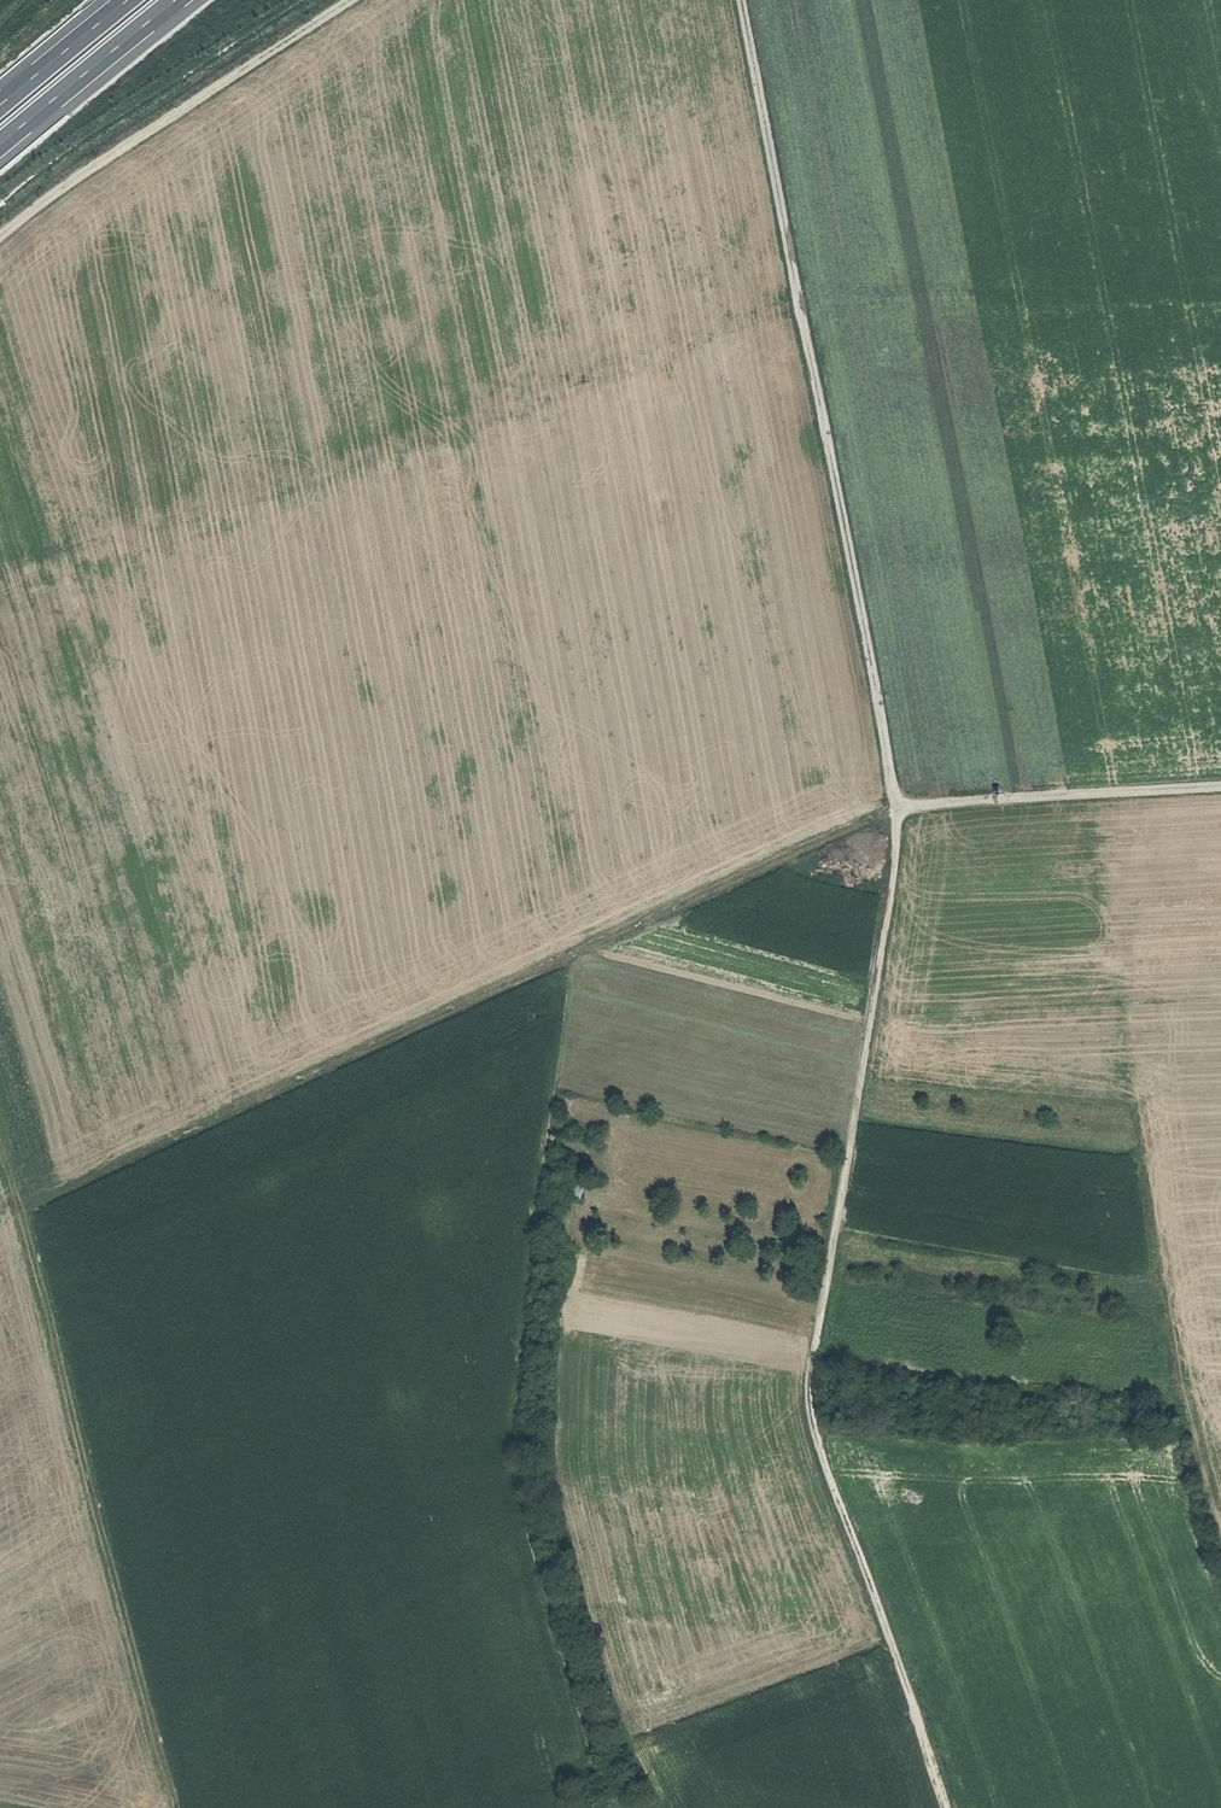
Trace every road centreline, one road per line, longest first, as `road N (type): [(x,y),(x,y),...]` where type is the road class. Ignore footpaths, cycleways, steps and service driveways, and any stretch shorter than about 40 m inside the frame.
road 1 (track): [(947,1807),(823,1460),(810,1400),(898,811)]
road 2 (track): [(898,811),(20,1210)]
road 3 (track): [(898,811),(740,0)]
road 4 (track): [(177,1807),(28,1234),(0,1154)]
road 5 (track): [(352,0),(55,191),(0,239)]
road 6 (track): [(898,811),(1220,790)]
road 7 (motorway): [(0,142),(171,0)]
road 8 (motorway): [(124,0),(0,101)]

